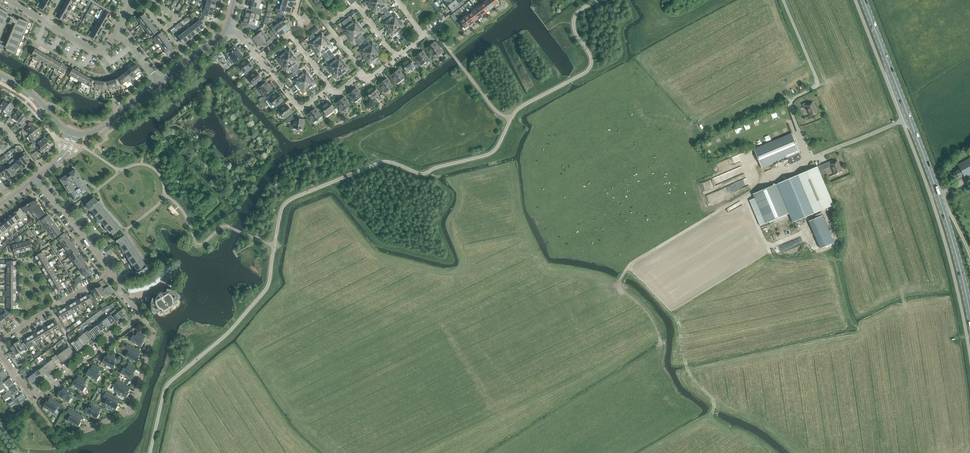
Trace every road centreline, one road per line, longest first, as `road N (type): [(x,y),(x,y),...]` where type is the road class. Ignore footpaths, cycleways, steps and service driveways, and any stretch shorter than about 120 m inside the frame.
road 1 (primary): [(969,313),(938,195),(864,0)]
road 2 (residential): [(36,399),(59,439),(129,411),(154,330),(139,318)]
road 3 (track): [(630,267),(810,158)]
road 4 (track): [(716,406),(686,367),(678,320),(630,267)]
road 5 (residential): [(365,77),(327,25),(342,14),(357,5),(396,57)]
road 6 (residential): [(139,318),(36,399)]
road 7 (residential): [(0,344),(109,274)]
road 8 (track): [(648,452),(716,406),(754,418)]
road 9 (residential): [(109,274),(37,178)]

